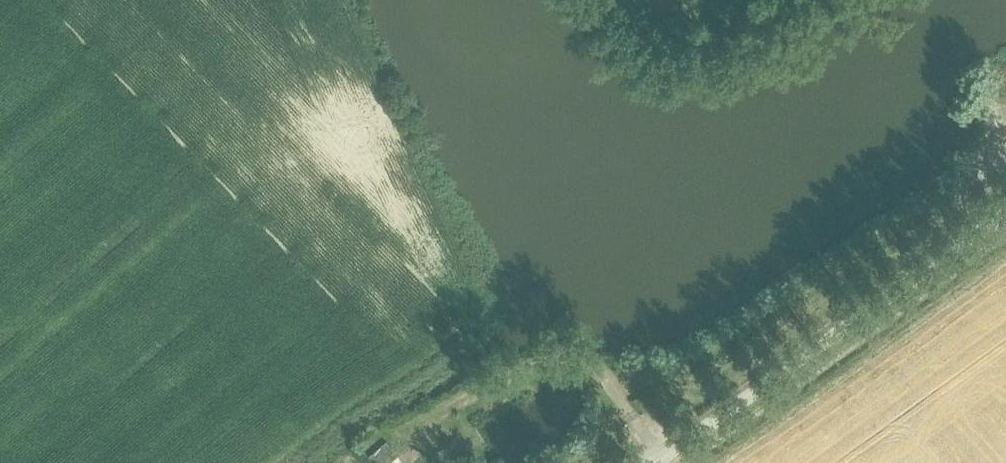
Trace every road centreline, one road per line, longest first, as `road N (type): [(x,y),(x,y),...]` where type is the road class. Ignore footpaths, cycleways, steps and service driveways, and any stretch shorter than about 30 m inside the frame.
road 1 (unclassified): [(654,462),(1005,211)]

